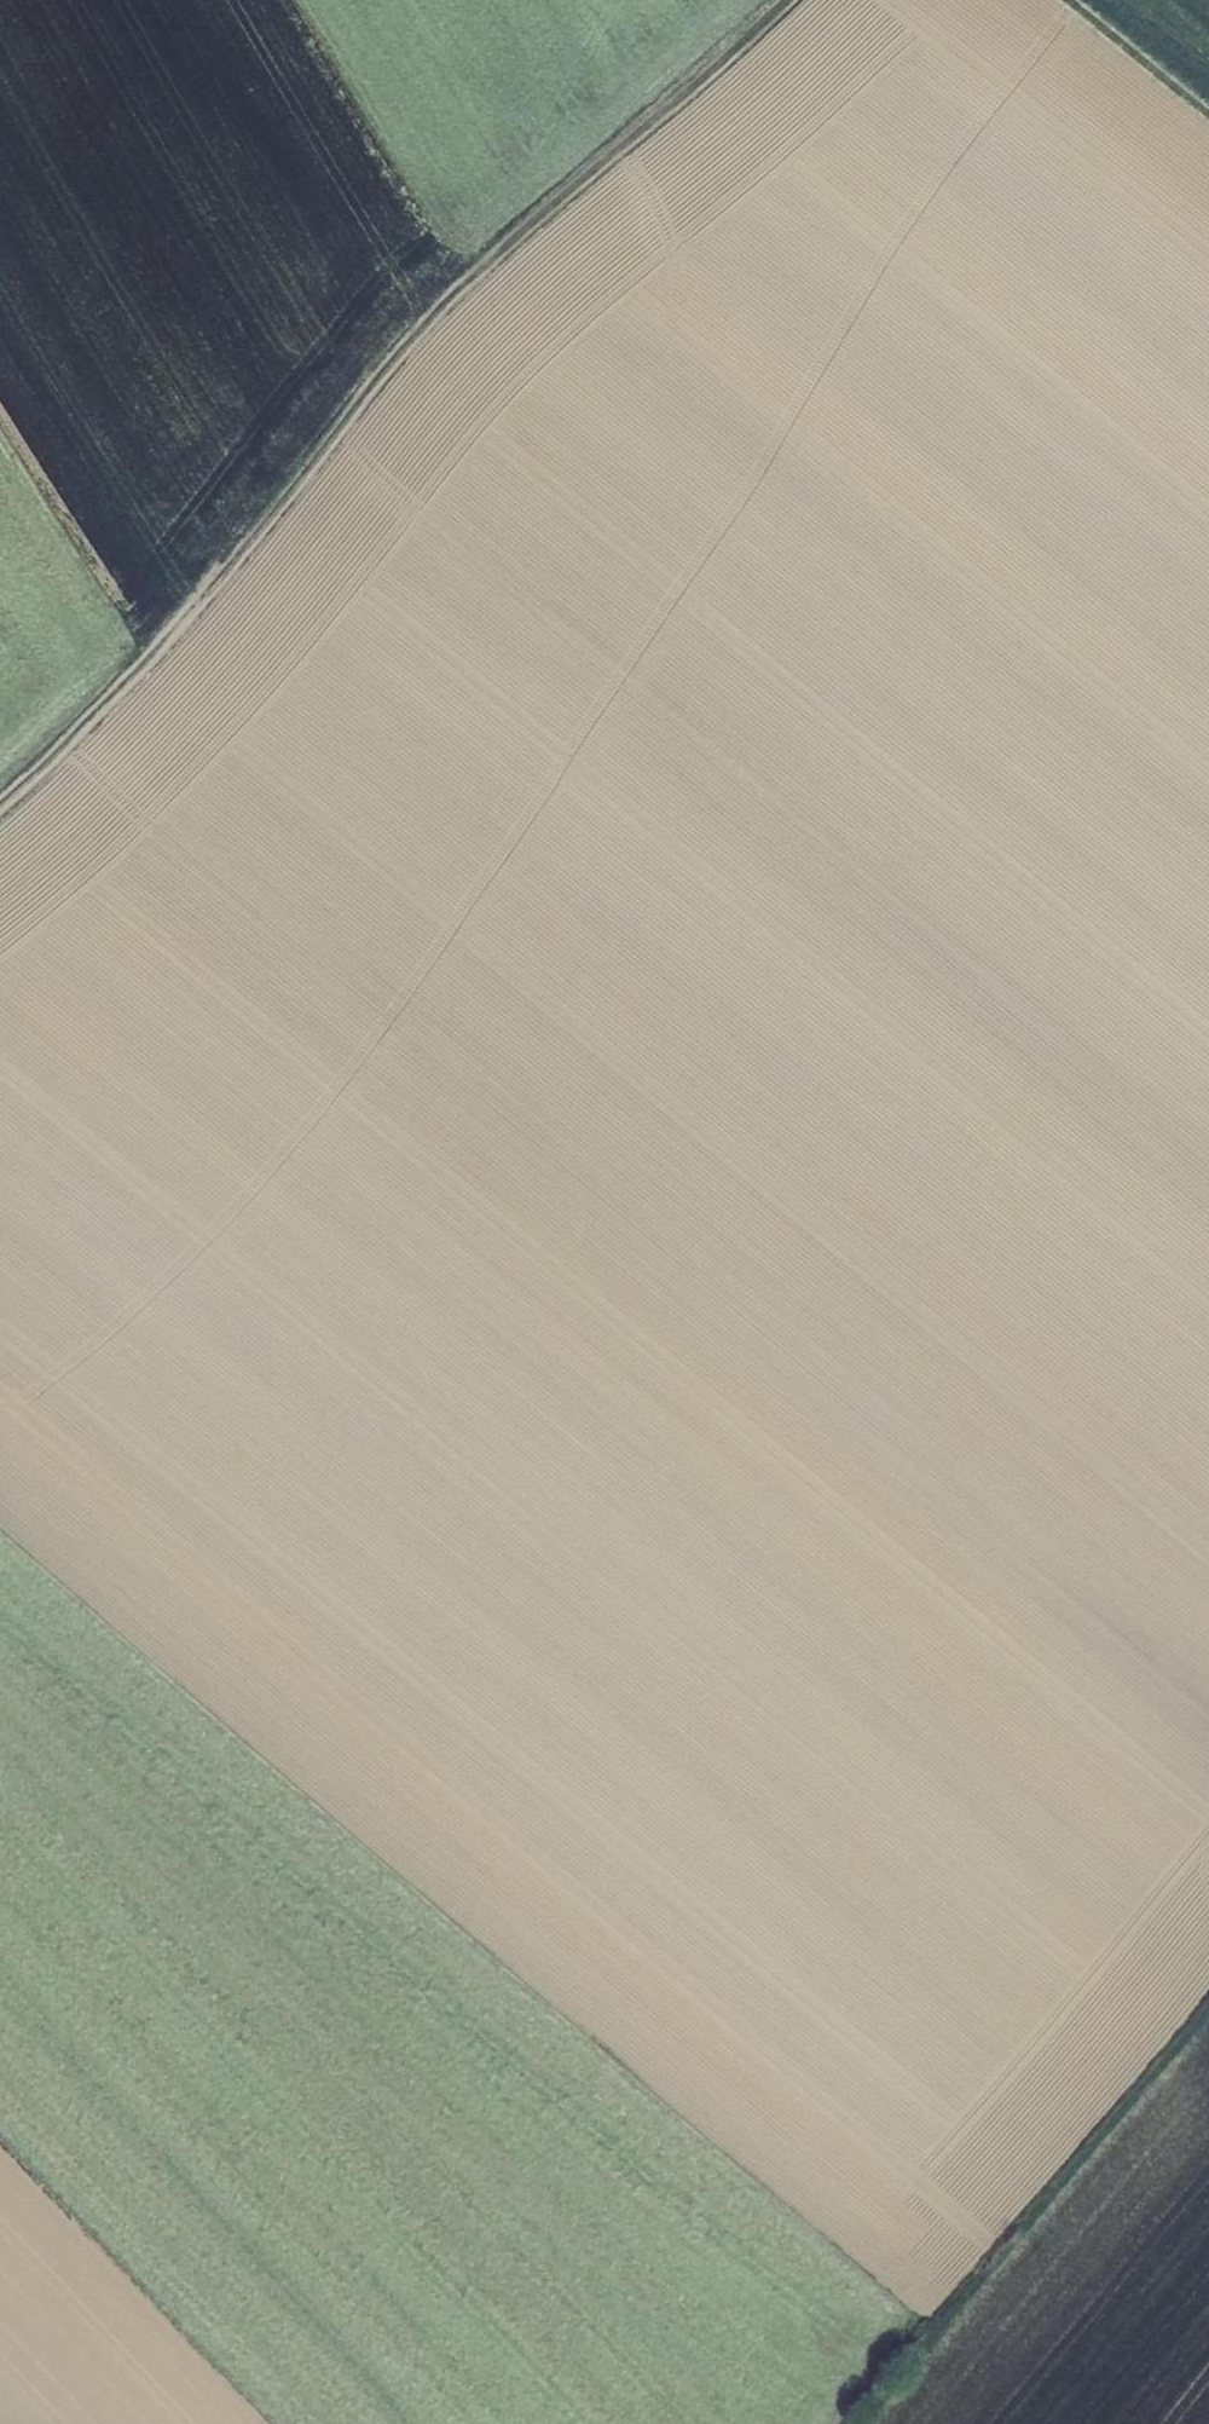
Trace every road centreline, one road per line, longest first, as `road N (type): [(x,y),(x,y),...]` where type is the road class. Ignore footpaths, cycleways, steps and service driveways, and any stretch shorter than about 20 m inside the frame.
road 1 (track): [(0,805),(118,696),(497,250),(779,0)]

